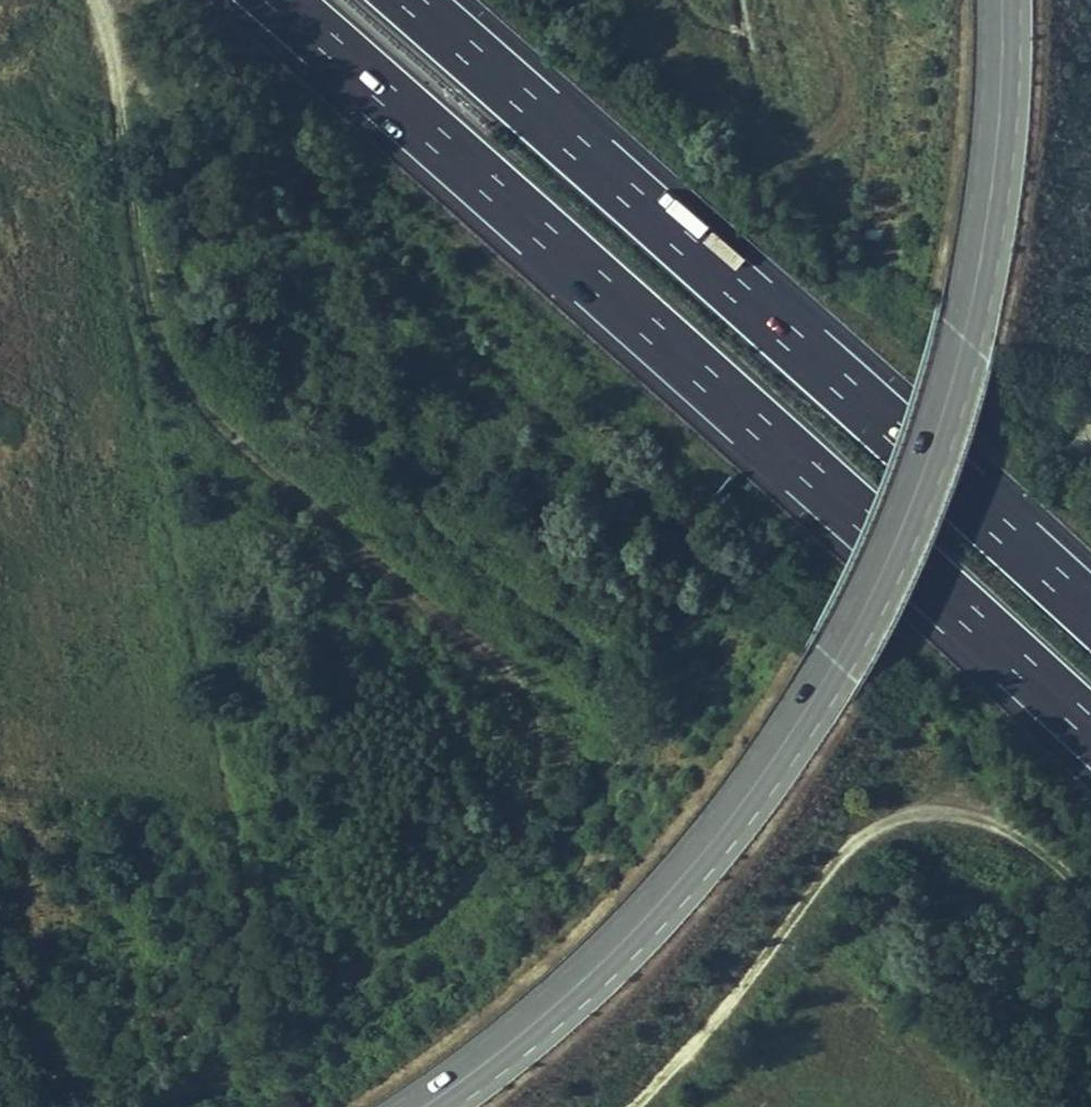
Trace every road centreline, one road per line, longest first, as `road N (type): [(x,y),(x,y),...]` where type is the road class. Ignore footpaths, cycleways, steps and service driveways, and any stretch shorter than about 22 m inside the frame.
road 1 (track): [(158,1106),(359,997),(518,835),(539,761),(530,704),(501,664),(220,431),(178,371),(143,289),(114,47),(99,0)]
road 2 (primary): [(1000,0),(1000,53),(967,303),(916,488),(829,683),(656,912),(487,1056),(407,1106)]
road 3 (motorway): [(283,0),(1090,733)]
road 4 (motorway): [(1090,614),(408,0)]
road 5 (track): [(1090,901),(1022,840),(953,817),(852,843),(639,1106)]

